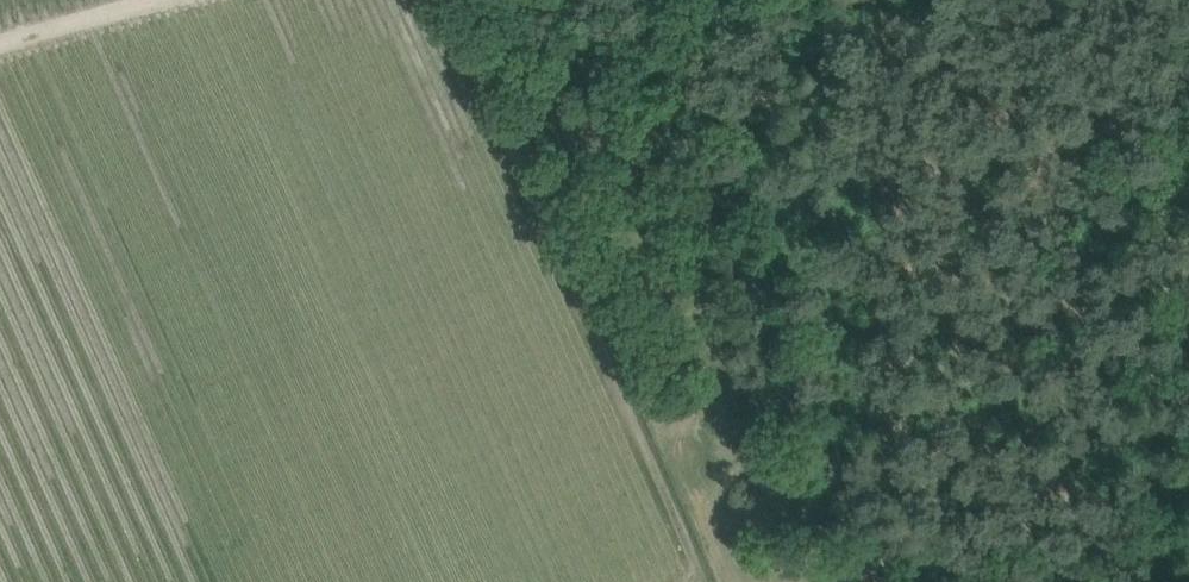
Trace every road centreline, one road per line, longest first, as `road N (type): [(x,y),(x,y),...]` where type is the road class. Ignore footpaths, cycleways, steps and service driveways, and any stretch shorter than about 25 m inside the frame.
road 1 (unclassified): [(852,581),(616,0)]
road 2 (track): [(168,0),(0,48)]

